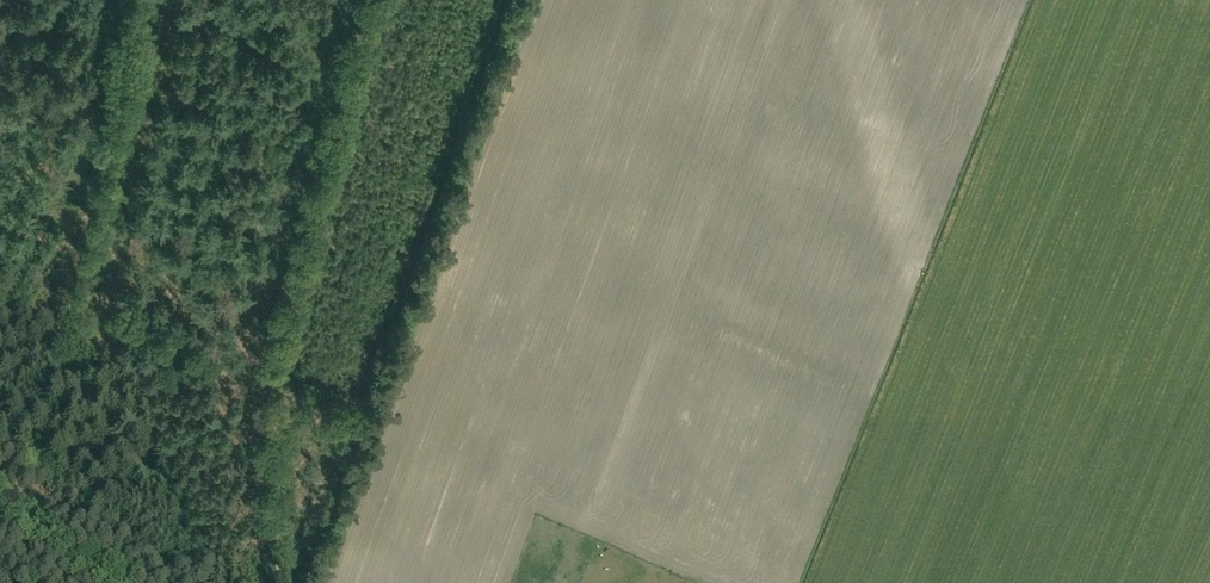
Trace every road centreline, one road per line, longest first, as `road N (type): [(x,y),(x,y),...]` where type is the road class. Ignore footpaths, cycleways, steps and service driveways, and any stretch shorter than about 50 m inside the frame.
road 1 (track): [(363,0),(268,391),(278,582)]

